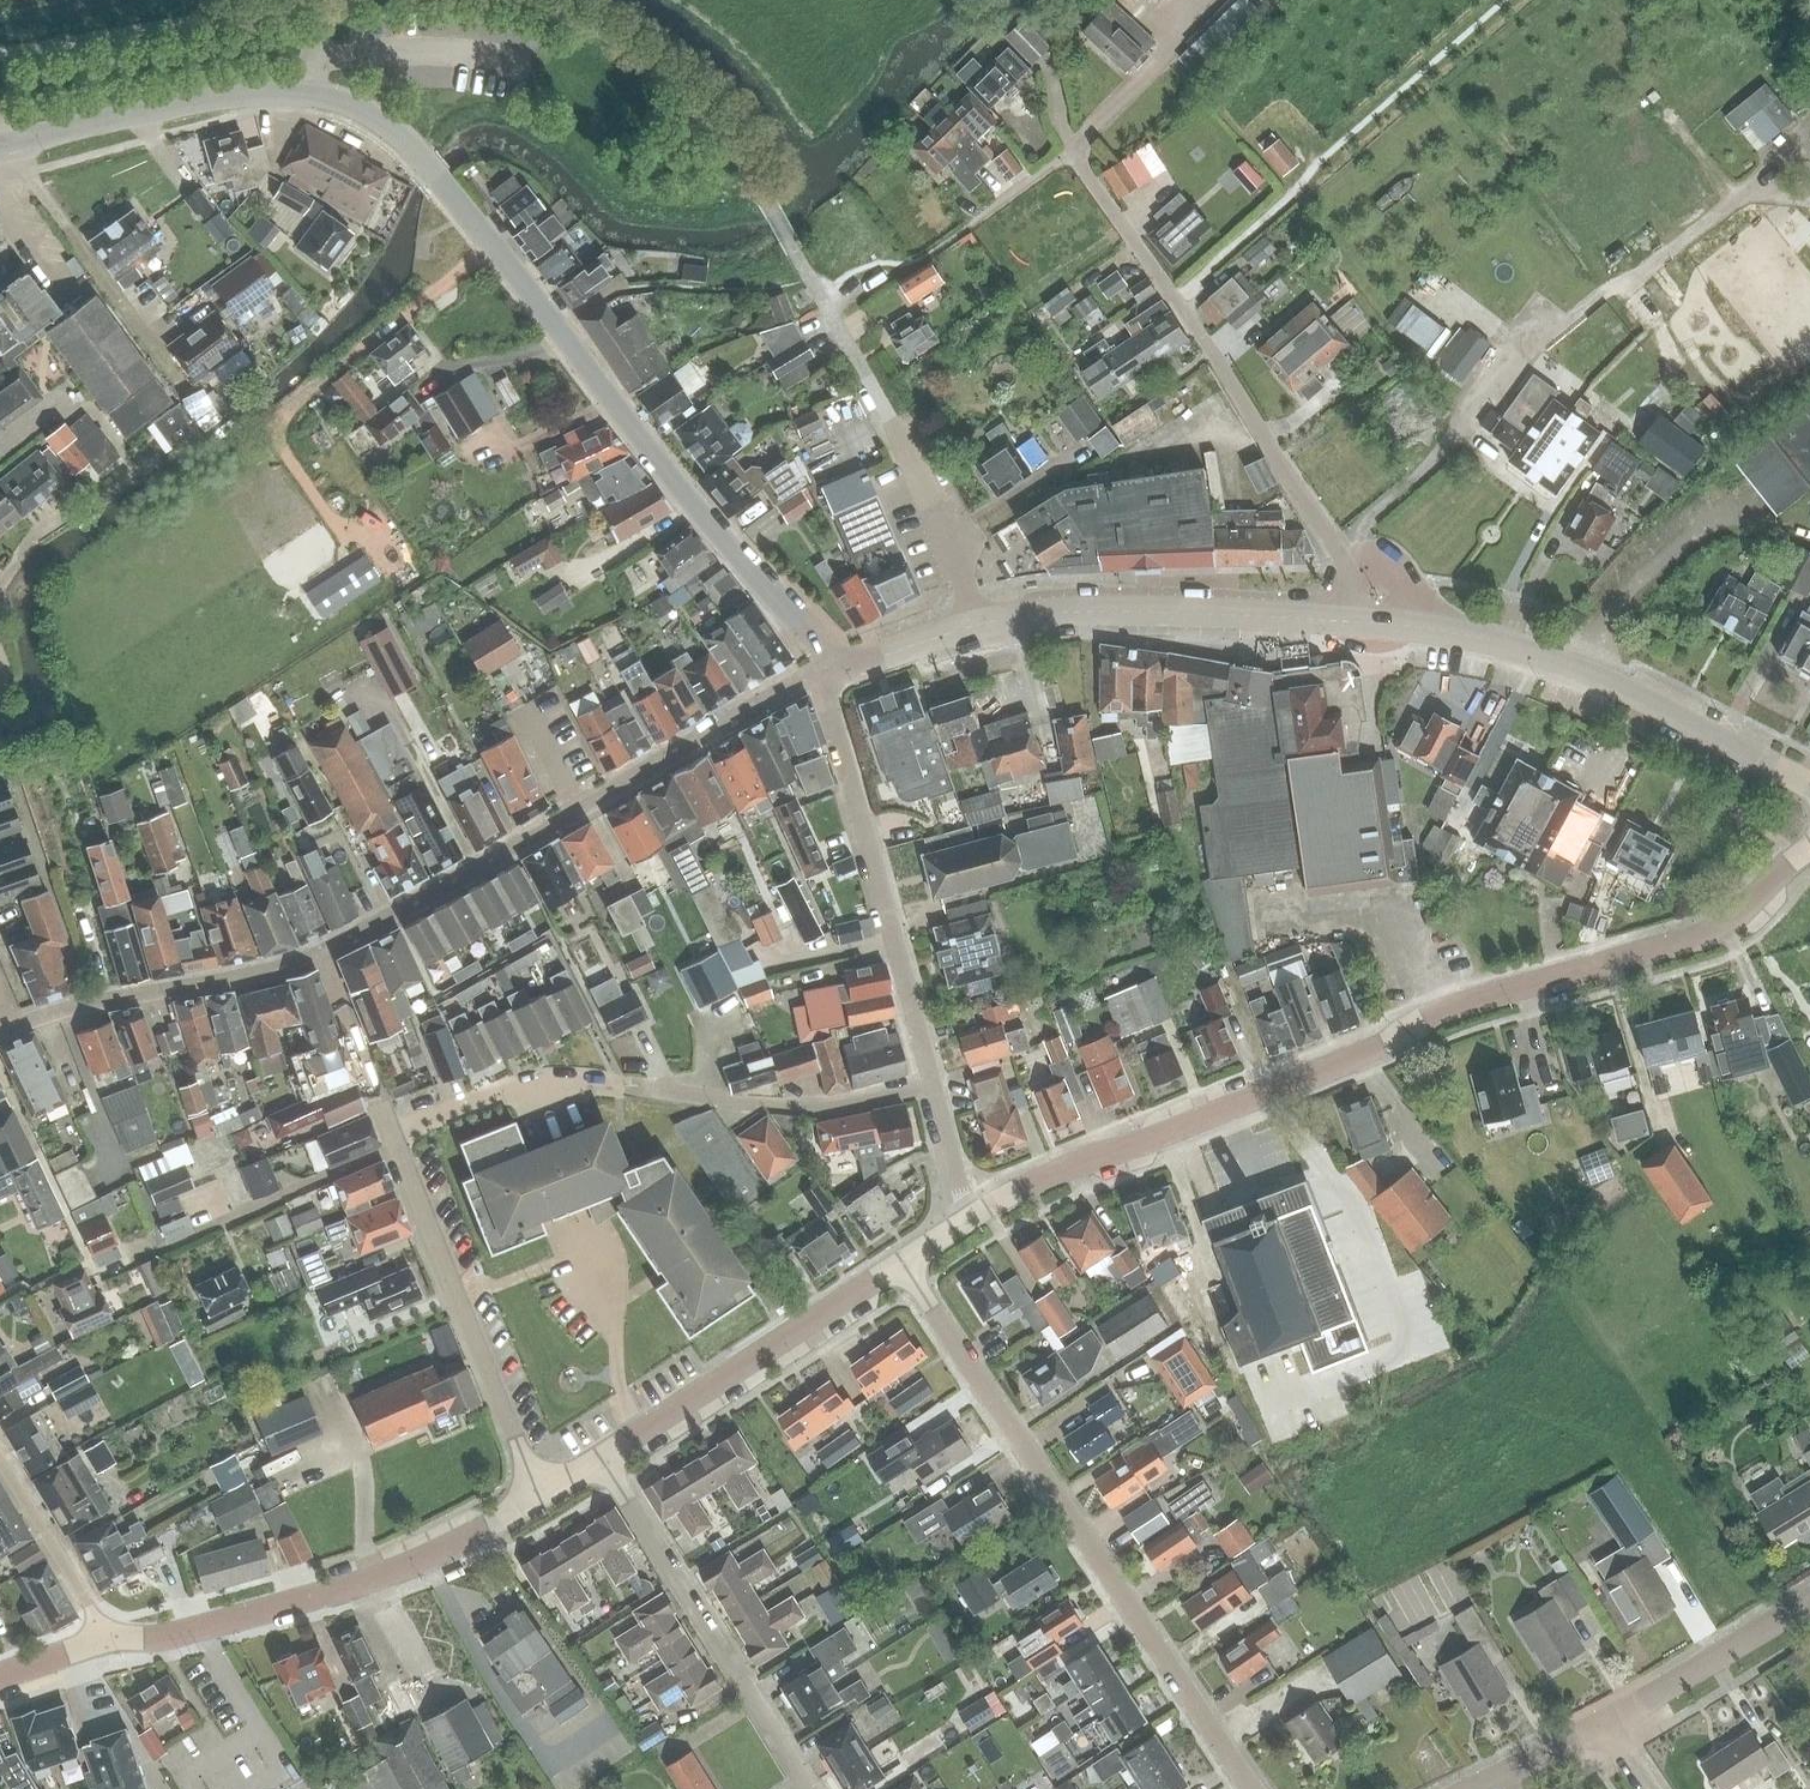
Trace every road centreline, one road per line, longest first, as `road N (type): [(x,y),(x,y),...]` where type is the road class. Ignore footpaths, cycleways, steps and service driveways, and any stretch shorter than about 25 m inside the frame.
road 1 (tertiary): [(964,1225),(1084,1165),(1361,1055),(1442,1005),(1705,933),(1809,846)]
road 2 (tertiary): [(830,666),(421,157),(357,107),(304,93)]
road 3 (residential): [(1251,1788),(899,1263)]
road 4 (residential): [(322,954),(830,666)]
road 5 (tertiary): [(1809,788),(1567,666),(1480,637),(1354,619)]
road 6 (tertiary): [(102,1637),(198,1630),(389,1573),(540,1495)]
road 7 (unclassified): [(934,1080),(828,704),(830,666)]
road 8 (residential): [(808,1788),(605,1457)]
road 9 (residential): [(390,1137),(540,1495)]
road 10 (tertiary): [(975,626),(1073,609),(1354,619)]
road 11 (residential): [(1354,619),(1350,566),(1332,526),(1172,298)]
road 12 (residential): [(975,626),(958,566),(820,296)]
road 13 (tertiary): [(605,1457),(899,1263)]
road 14 (residential): [(4,1030),(322,954)]
road 15 (tertiary): [(304,93),(193,100),(0,144)]
road 16 (residential): [(1172,298),(1072,150),(970,222)]
road 17 (residential): [(636,1088),(761,1107),(934,1080)]
road 18 (residential): [(390,1137),(502,1092),(554,1081),(619,1086)]
road 19 (residential): [(1606,1722),(1809,1597)]
road 20 (residential): [(102,1637),(0,1456)]
road 21 (residential): [(322,954),(390,1137)]
road 22 (residential): [(1308,171),(1172,298)]
road 23 (tertiary): [(830,666),(975,626)]
road 24 (unclassified): [(964,1225),(934,1080)]
road 25 (residential): [(1481,1788),(1606,1722)]

